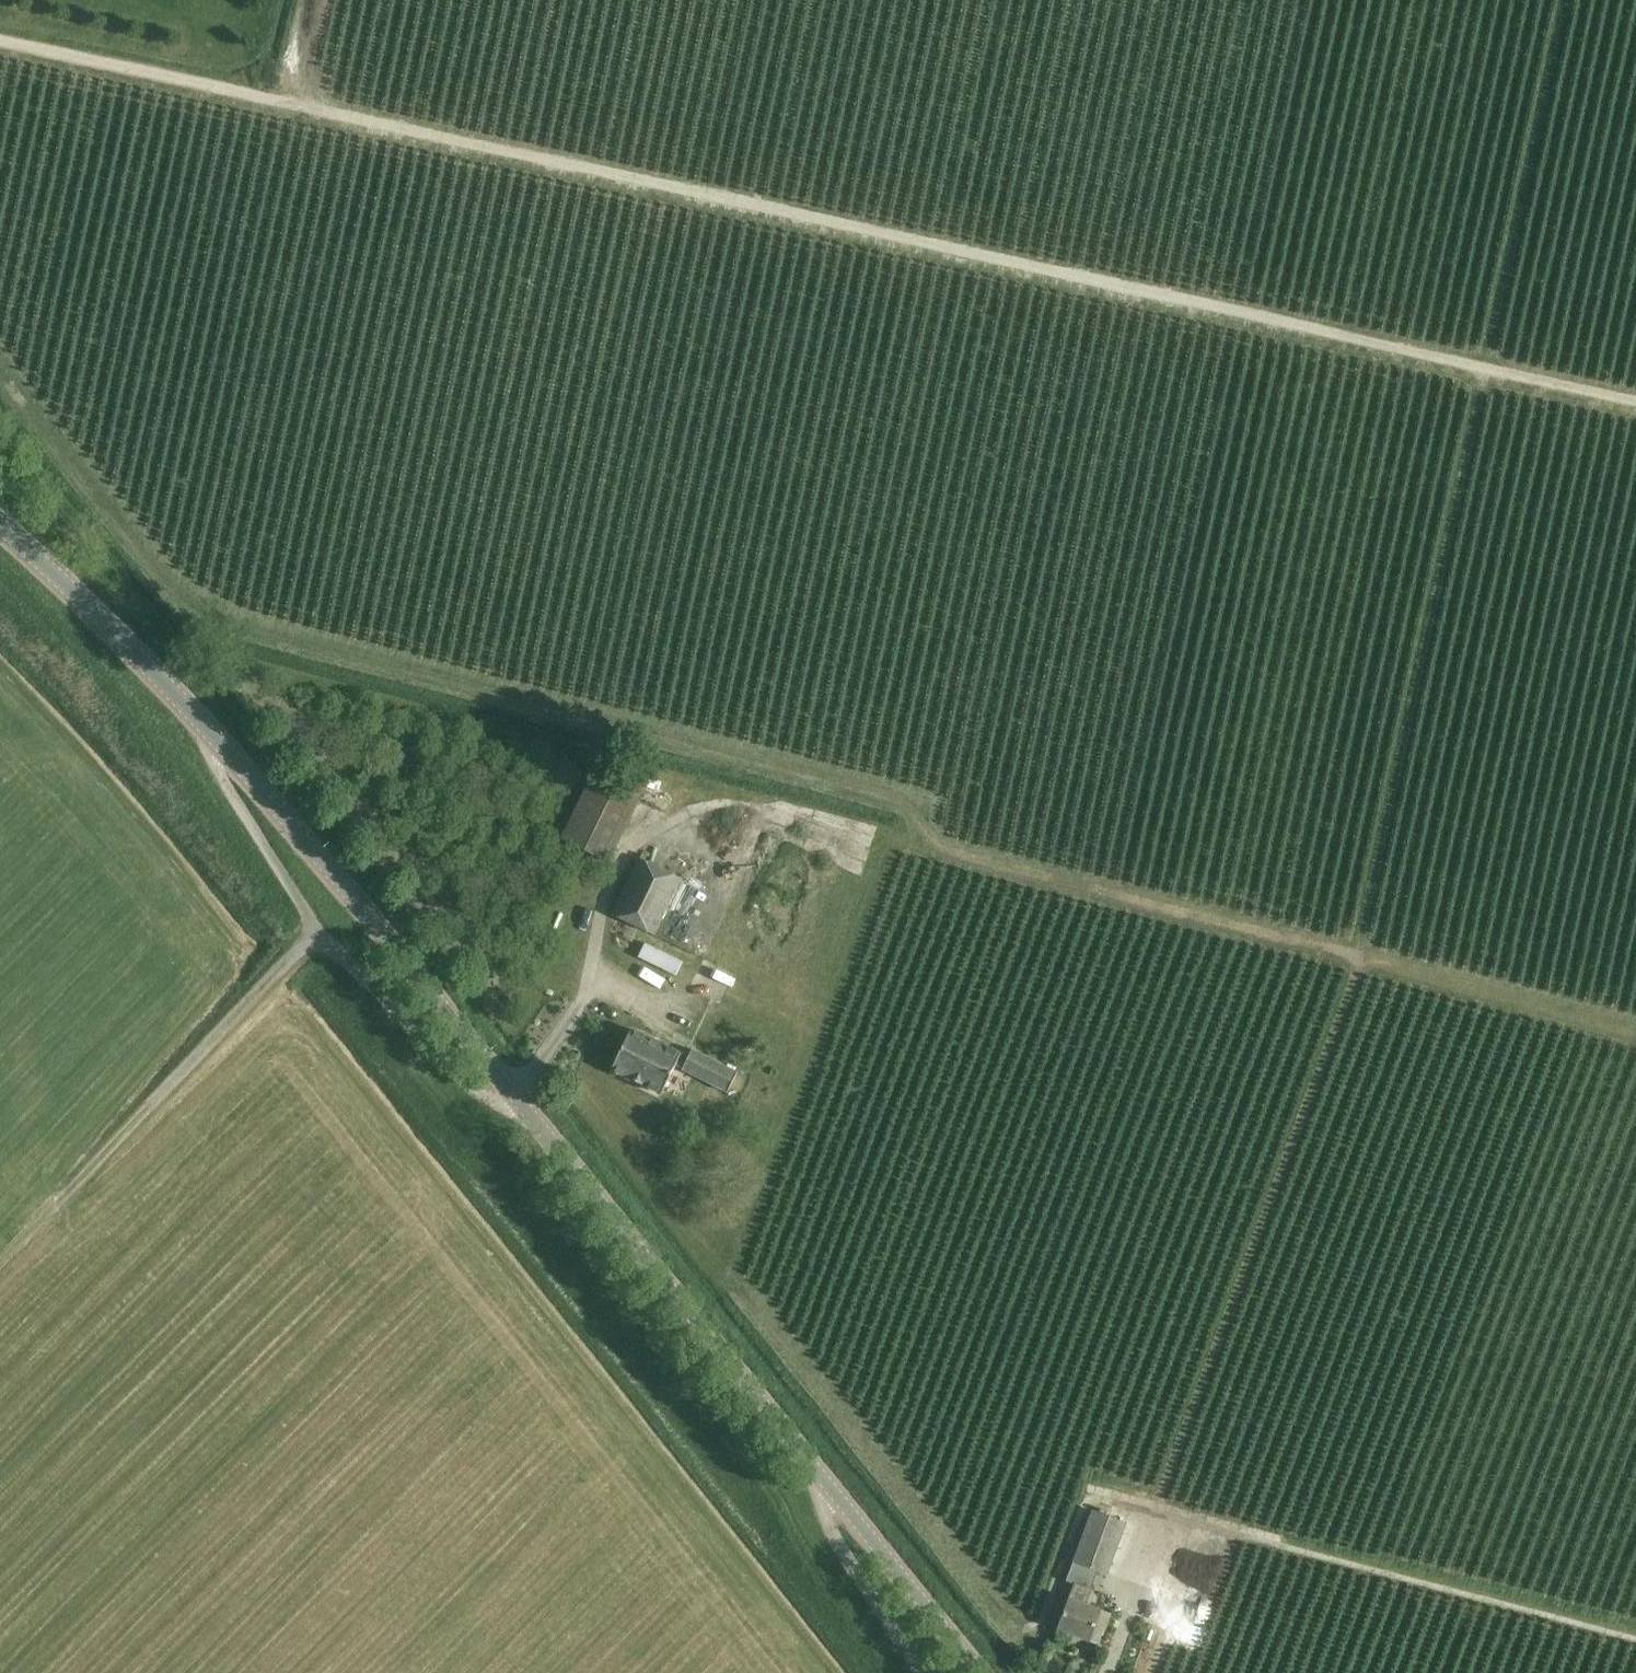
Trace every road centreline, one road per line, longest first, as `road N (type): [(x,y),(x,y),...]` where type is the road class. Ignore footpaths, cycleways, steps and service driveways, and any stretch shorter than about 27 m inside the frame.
road 1 (tertiary): [(978,1672),(517,1100)]
road 2 (unclassified): [(517,1100),(488,1098),(314,933),(221,775),(204,726)]
road 3 (tertiary): [(517,1100),(204,726)]
road 4 (track): [(0,1264),(314,933)]
road 5 (tertiary): [(204,726),(0,526)]

